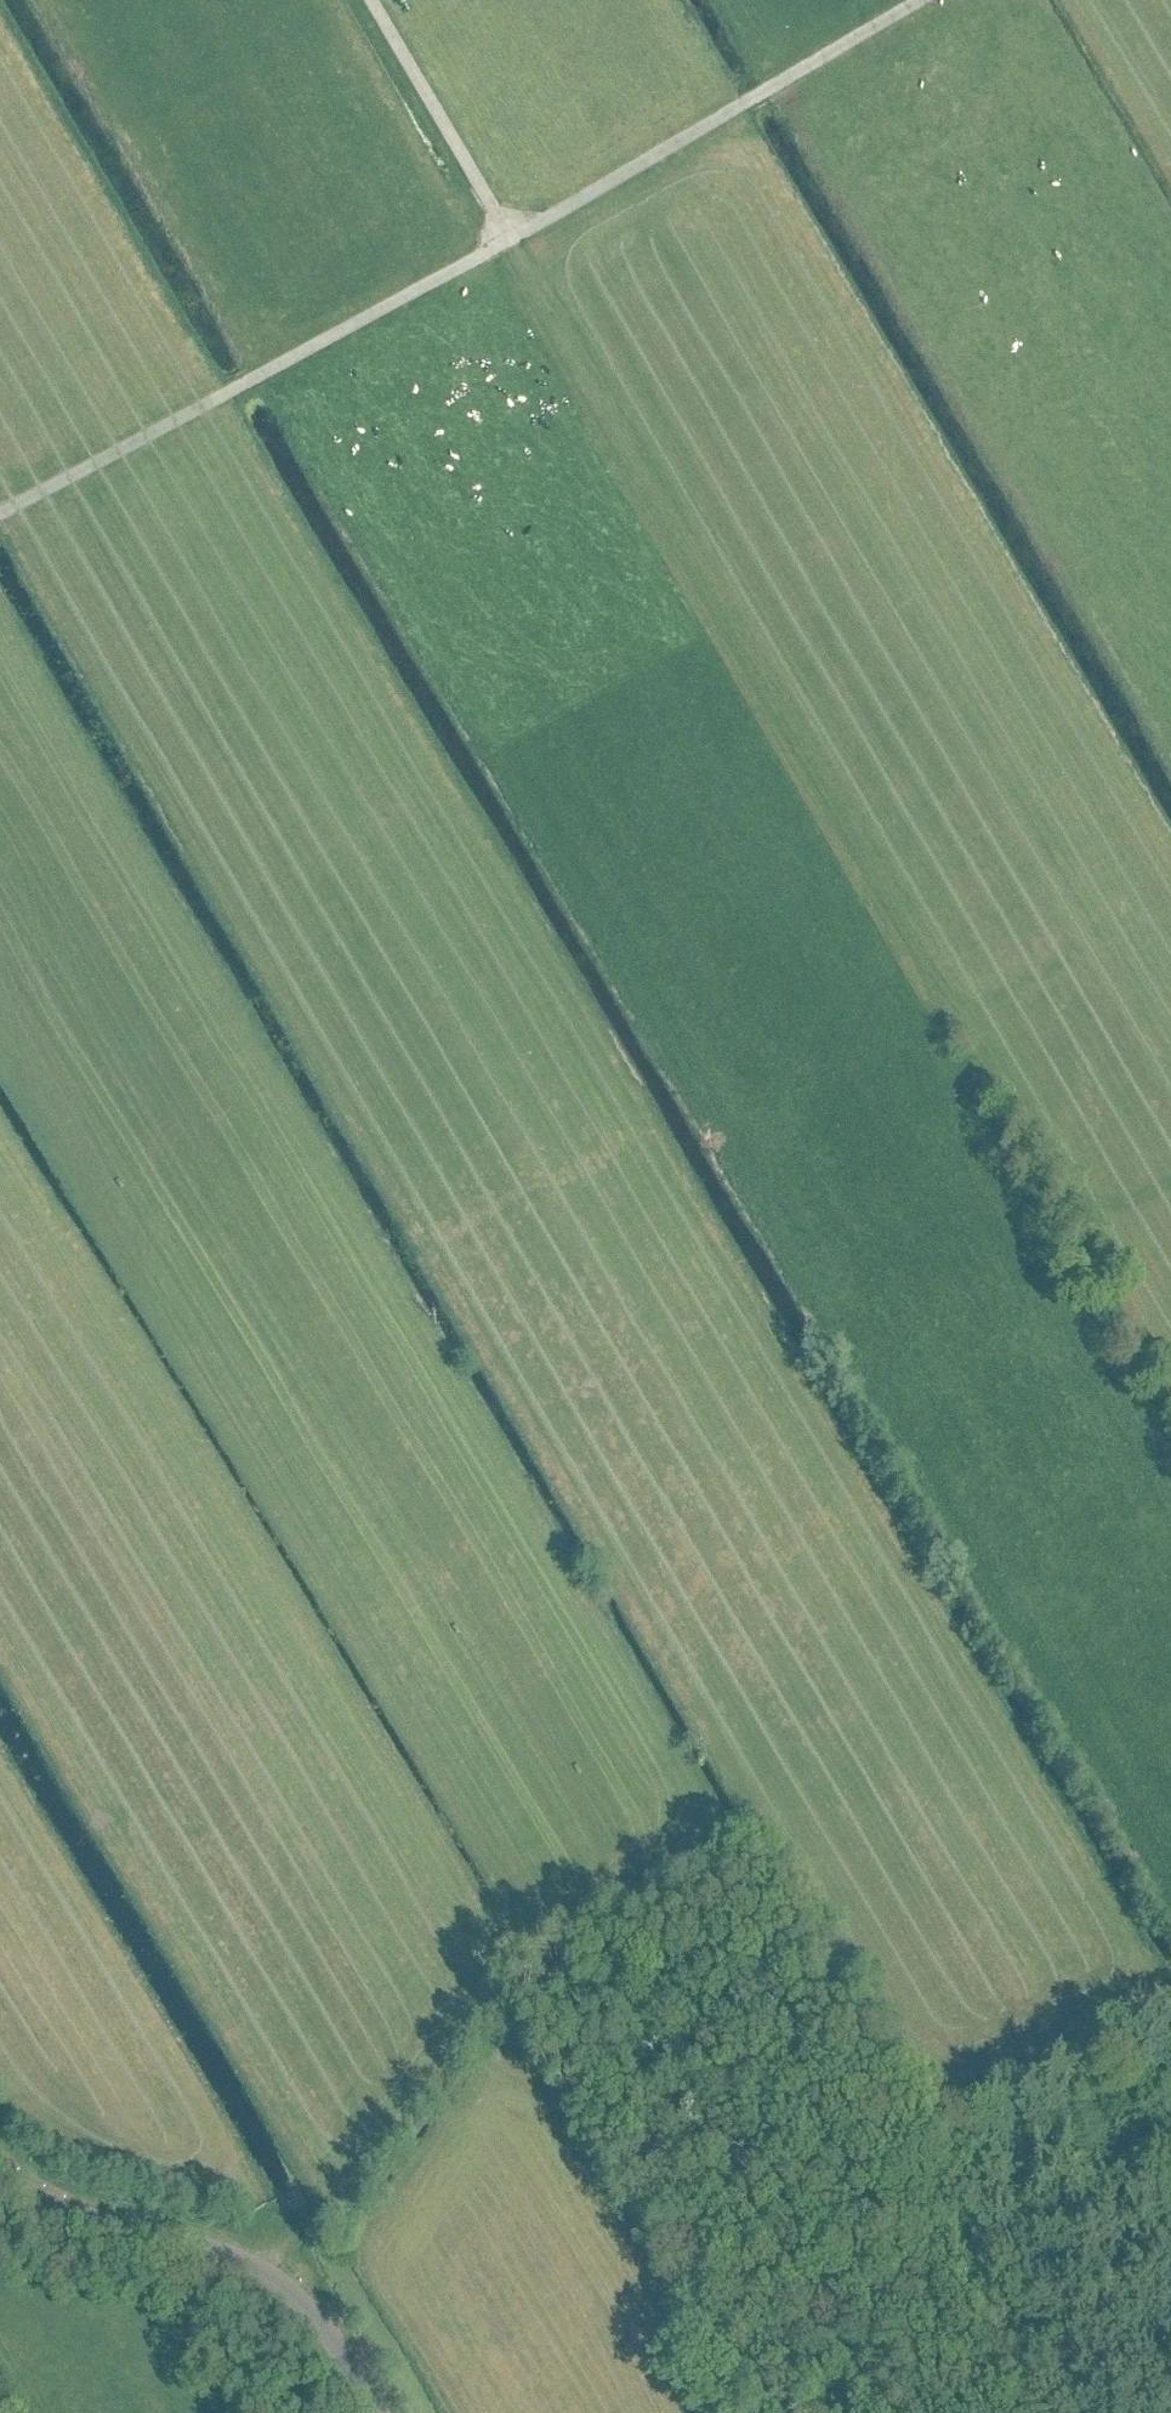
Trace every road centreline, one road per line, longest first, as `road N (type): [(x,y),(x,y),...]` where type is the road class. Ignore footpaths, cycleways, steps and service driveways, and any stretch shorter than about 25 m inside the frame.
road 1 (tertiary): [(378,2412),(314,2318),(267,2278),(210,2252),(69,2213),(0,2173)]

